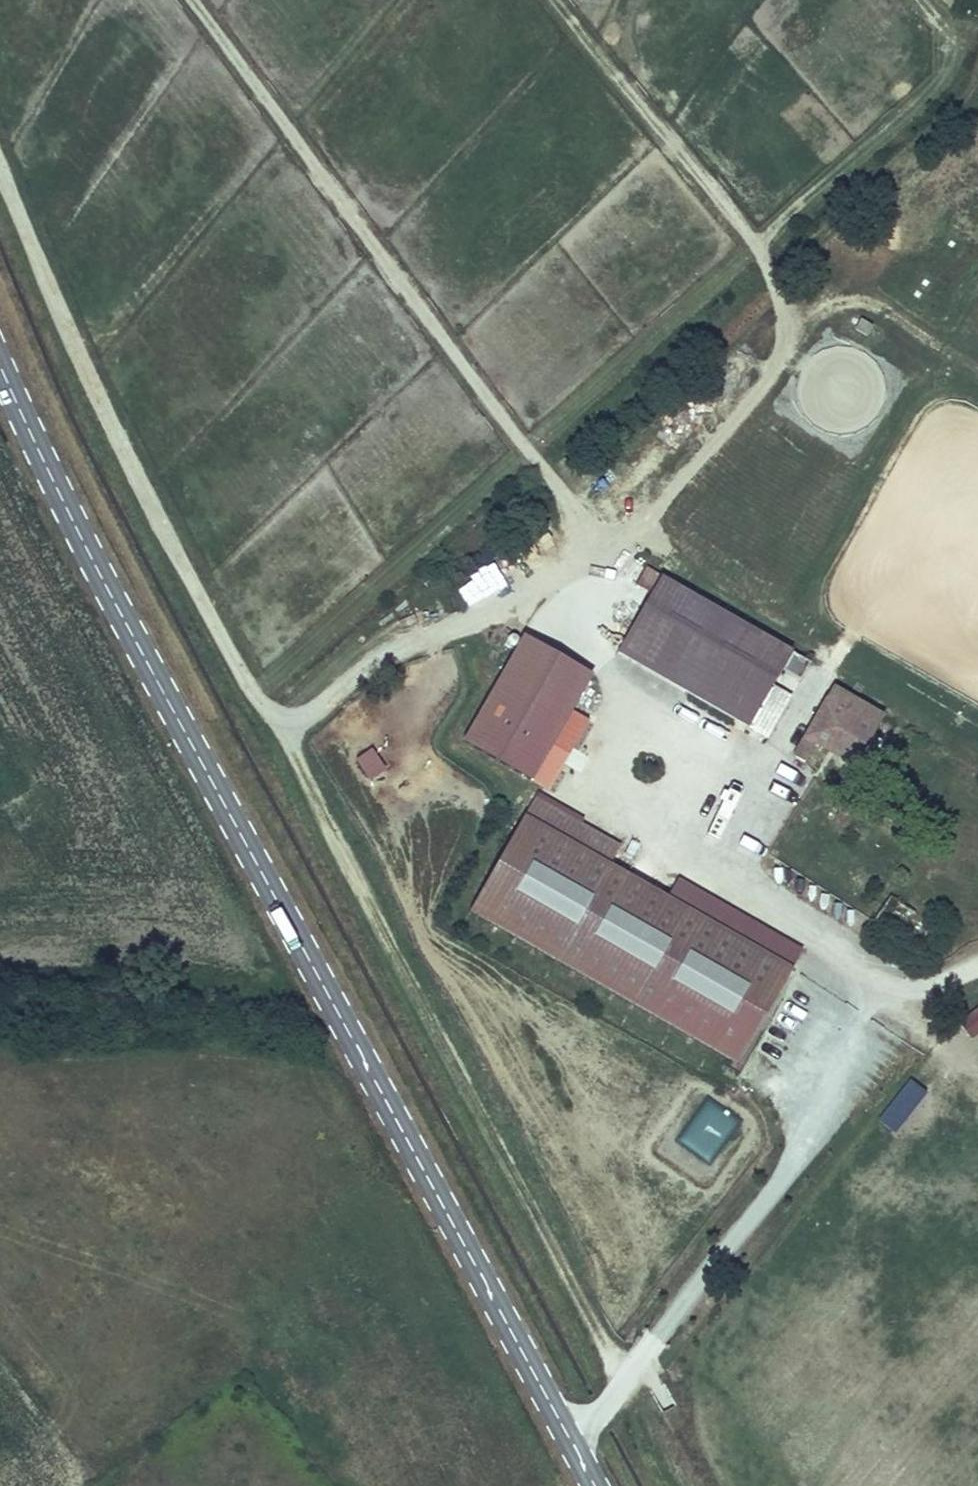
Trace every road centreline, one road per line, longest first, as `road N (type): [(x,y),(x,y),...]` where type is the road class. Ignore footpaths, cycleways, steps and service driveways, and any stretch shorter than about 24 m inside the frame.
road 1 (track): [(626,1379),(262,705),(205,624),(68,336),(0,157)]
road 2 (secondary): [(0,365),(109,592),(594,1485)]
road 3 (track): [(607,581),(788,351),(787,315),(751,236),(620,82),(615,38),(628,0)]
road 4 (track): [(190,0),(576,511)]
road 5 (track): [(576,511),(607,581),(602,628),(613,706),(653,759)]
road 6 (track): [(788,351),(824,309),(854,303),(893,312),(977,364)]

